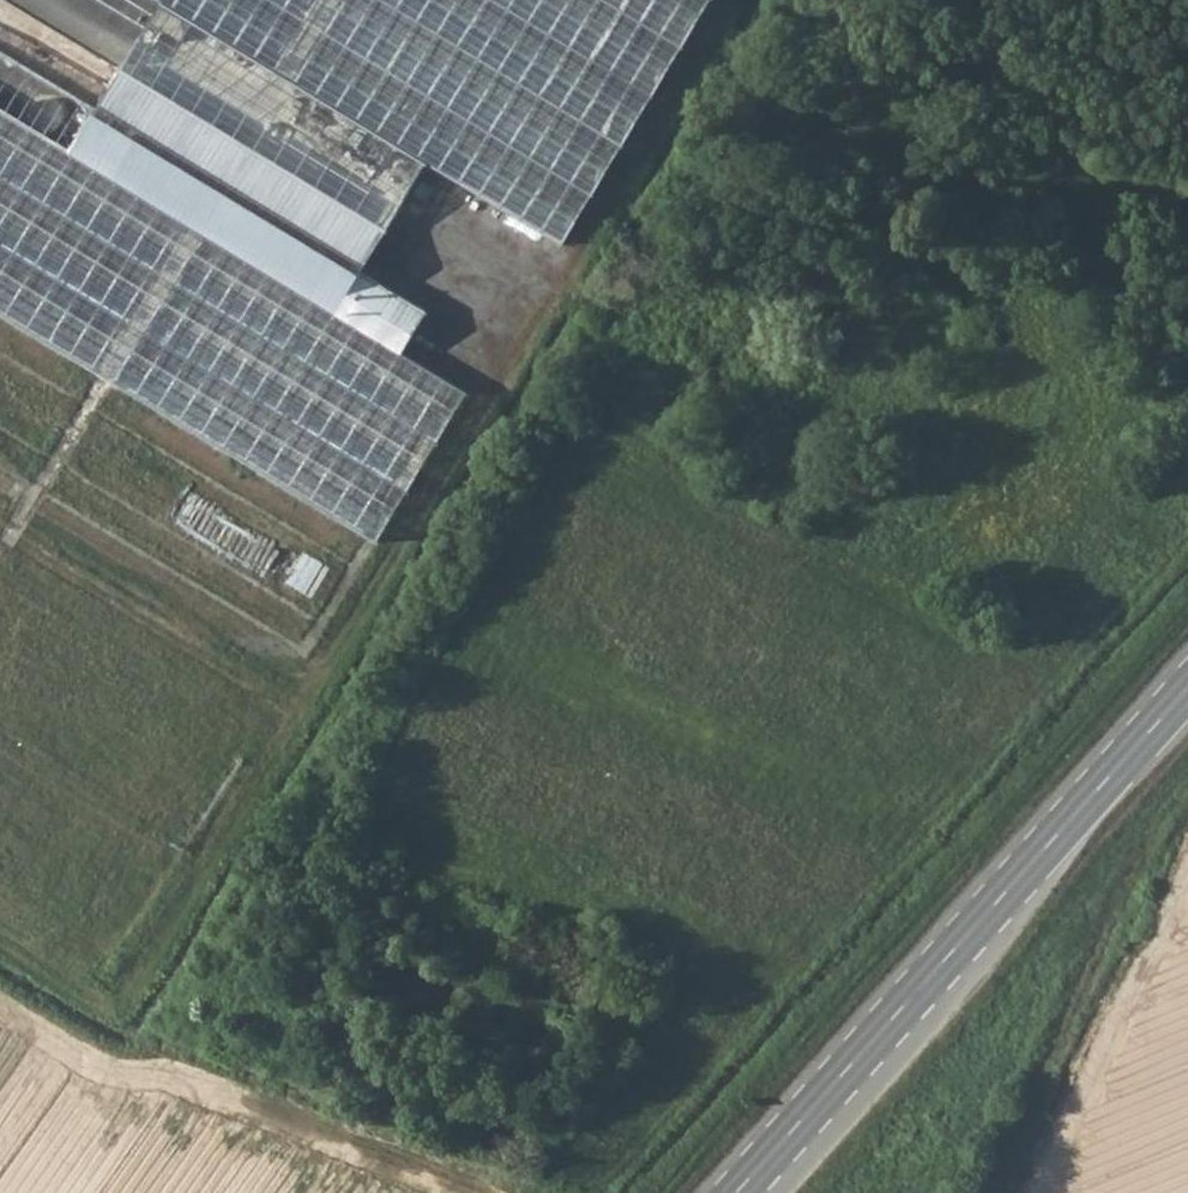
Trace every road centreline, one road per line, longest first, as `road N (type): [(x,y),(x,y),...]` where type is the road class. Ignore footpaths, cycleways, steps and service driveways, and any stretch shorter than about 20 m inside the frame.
road 1 (secondary): [(738,1192),(1187,691)]
road 2 (track): [(468,1192),(171,1071),(123,1070),(0,1008)]

